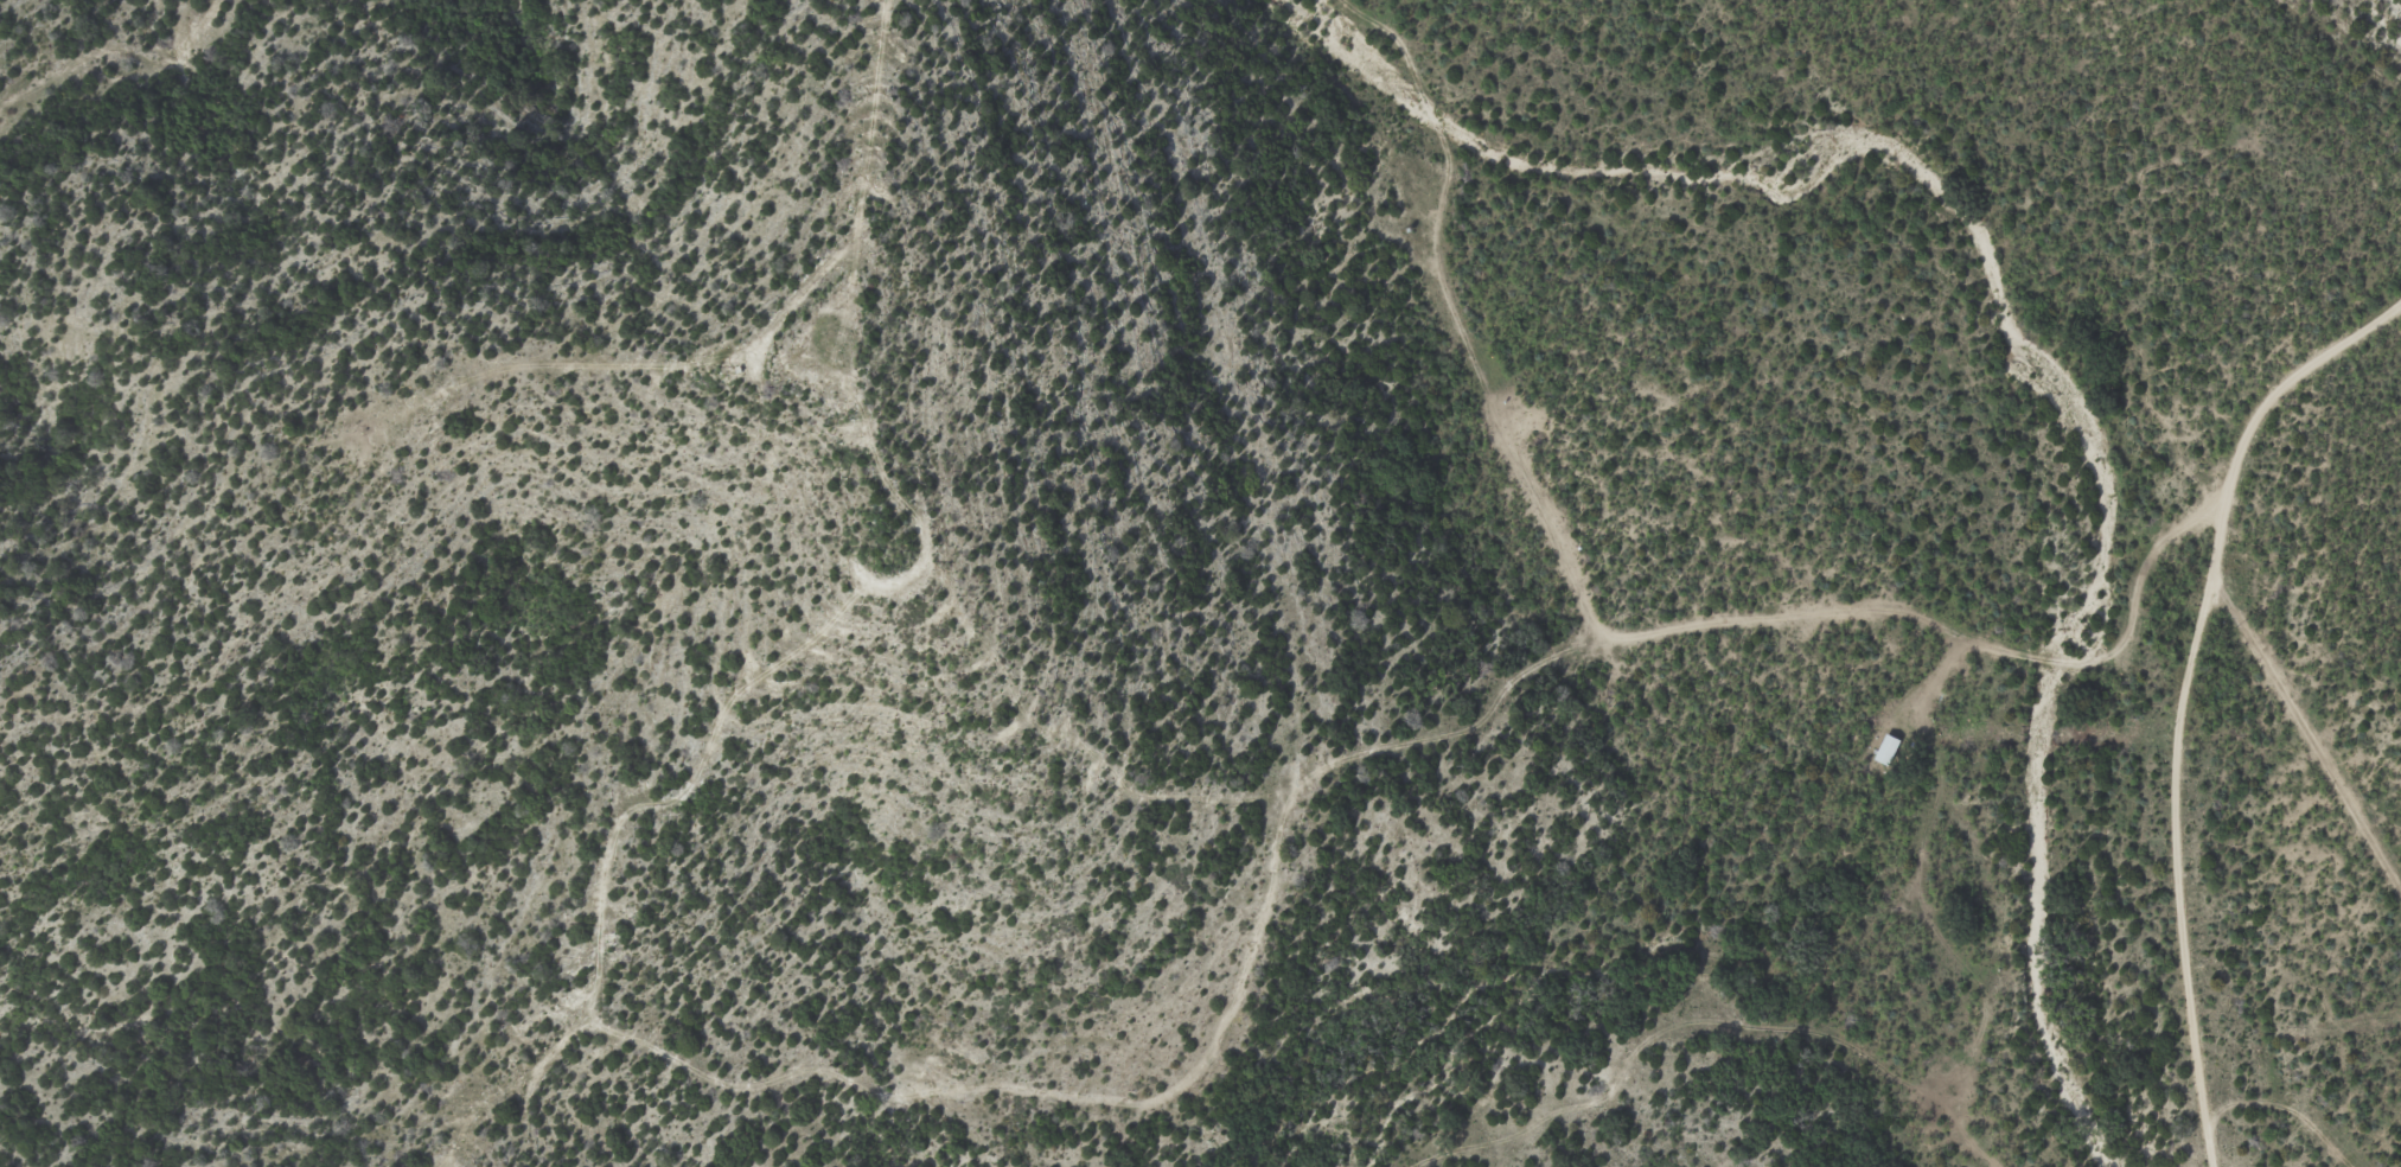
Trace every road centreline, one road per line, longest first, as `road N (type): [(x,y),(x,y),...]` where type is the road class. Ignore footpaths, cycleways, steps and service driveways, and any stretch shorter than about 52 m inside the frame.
road 1 (residential): [(2400,882),(2263,638),(2222,591),(2241,467),(2268,397),(2400,305)]
road 2 (residential): [(2222,591),(2185,820),(2223,1166)]

